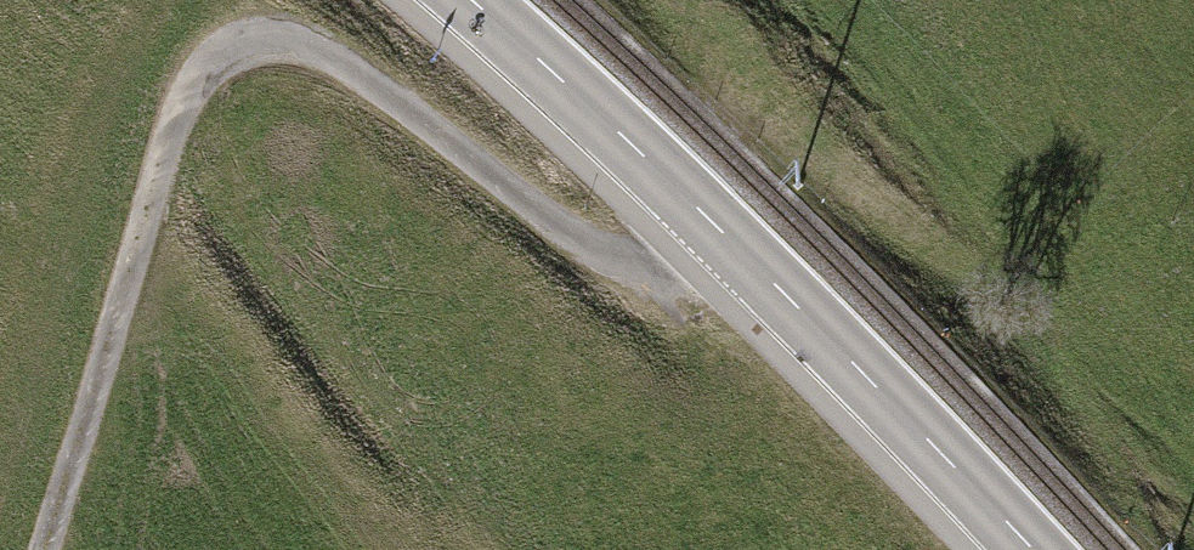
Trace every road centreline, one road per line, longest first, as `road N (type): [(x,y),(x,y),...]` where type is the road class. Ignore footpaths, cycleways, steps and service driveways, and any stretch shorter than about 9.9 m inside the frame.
road 1 (track): [(34,549),(183,96),(230,32),(317,42),(651,278),(711,222)]
road 2 (secondary): [(1035,549),(711,222),(471,0)]

